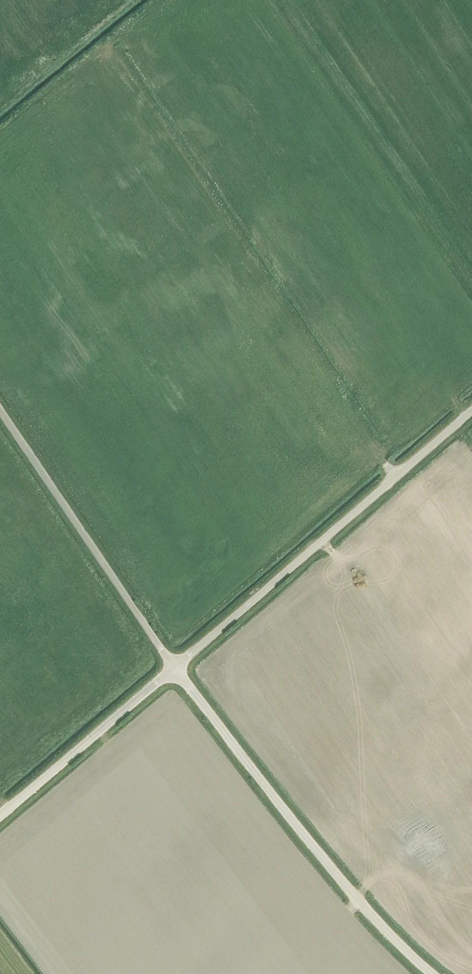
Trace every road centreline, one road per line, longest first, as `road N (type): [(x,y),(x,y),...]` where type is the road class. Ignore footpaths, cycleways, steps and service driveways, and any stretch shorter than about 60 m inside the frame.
road 1 (unclassified): [(433,973),(359,902),(173,667)]
road 2 (unclassified): [(173,667),(471,411)]
road 3 (unclassified): [(173,667),(0,409)]
road 4 (unclassified): [(0,815),(173,667)]

